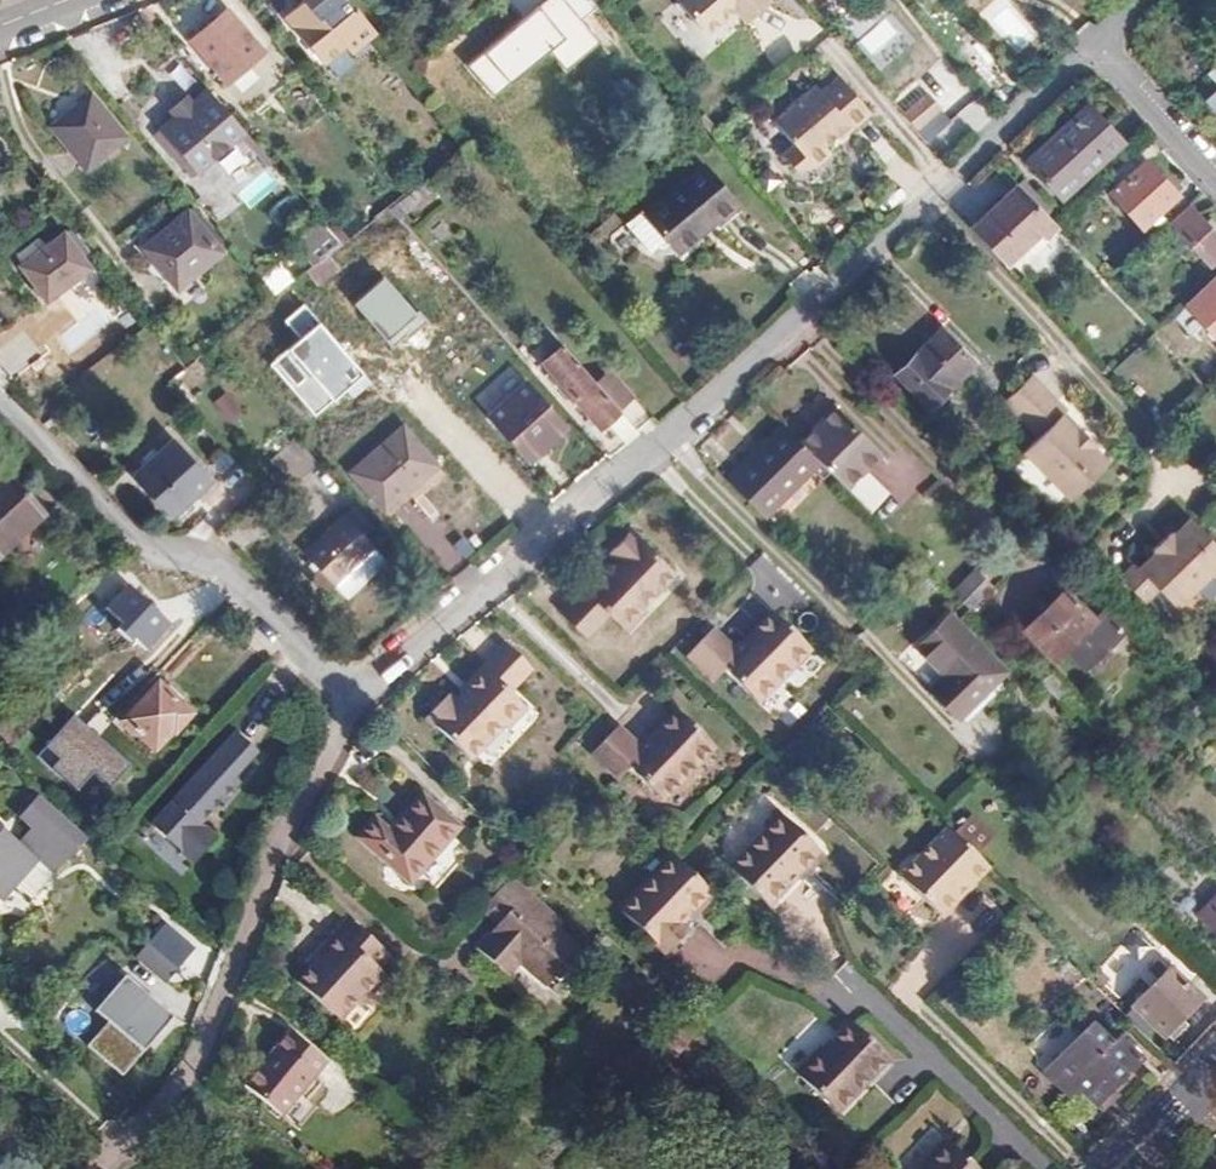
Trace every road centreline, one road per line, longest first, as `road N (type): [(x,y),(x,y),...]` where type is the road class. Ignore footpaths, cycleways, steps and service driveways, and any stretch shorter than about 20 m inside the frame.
road 1 (residential): [(1094,47),(666,437),(354,700)]
road 2 (residential): [(354,700),(292,841),(208,1071),(119,1168)]
road 3 (residential): [(0,389),(140,552),(182,552),(213,563),(354,700)]
road 4 (residential): [(1094,47),(1215,180)]

